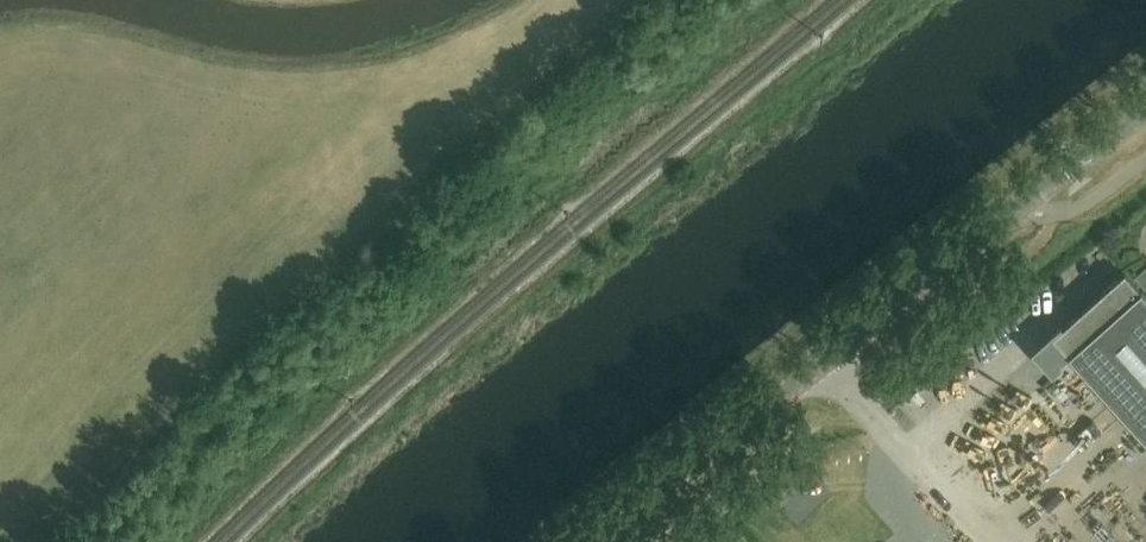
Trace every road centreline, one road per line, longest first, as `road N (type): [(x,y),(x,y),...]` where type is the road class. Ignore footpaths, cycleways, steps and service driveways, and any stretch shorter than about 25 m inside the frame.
road 1 (tertiary): [(606,541),(1145,112)]

